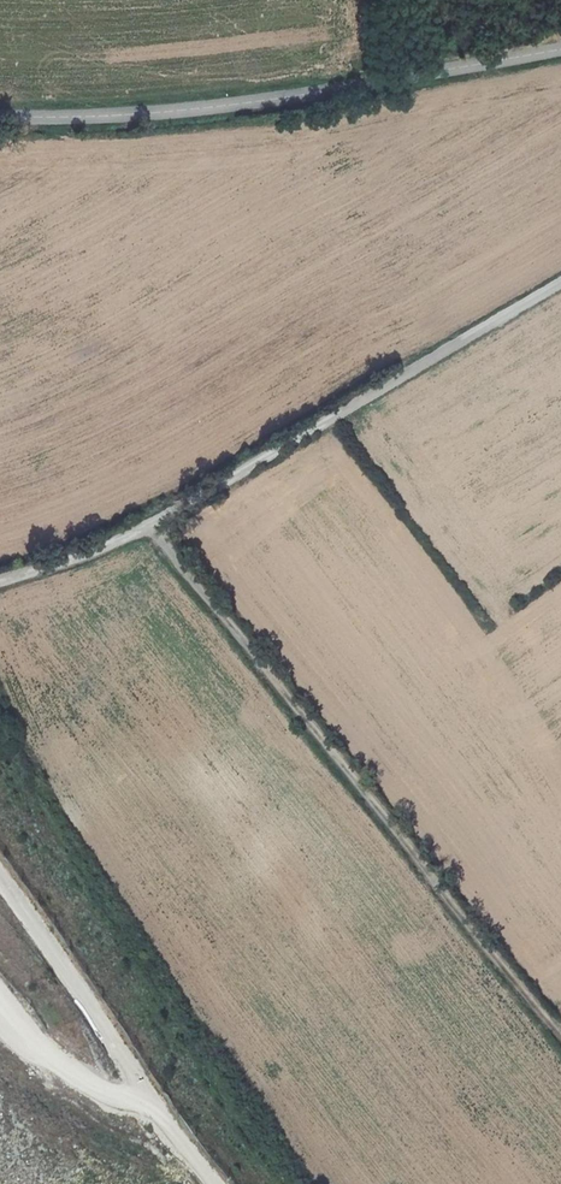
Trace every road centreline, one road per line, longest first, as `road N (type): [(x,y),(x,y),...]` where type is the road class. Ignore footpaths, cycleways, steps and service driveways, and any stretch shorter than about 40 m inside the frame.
road 1 (track): [(560,1035),(151,523)]
road 2 (unclassified): [(0,583),(116,543),(560,284)]
road 3 (unclassified): [(0,118),(51,120),(560,46)]
road 4 (track): [(0,1077),(25,1050),(145,1095)]

